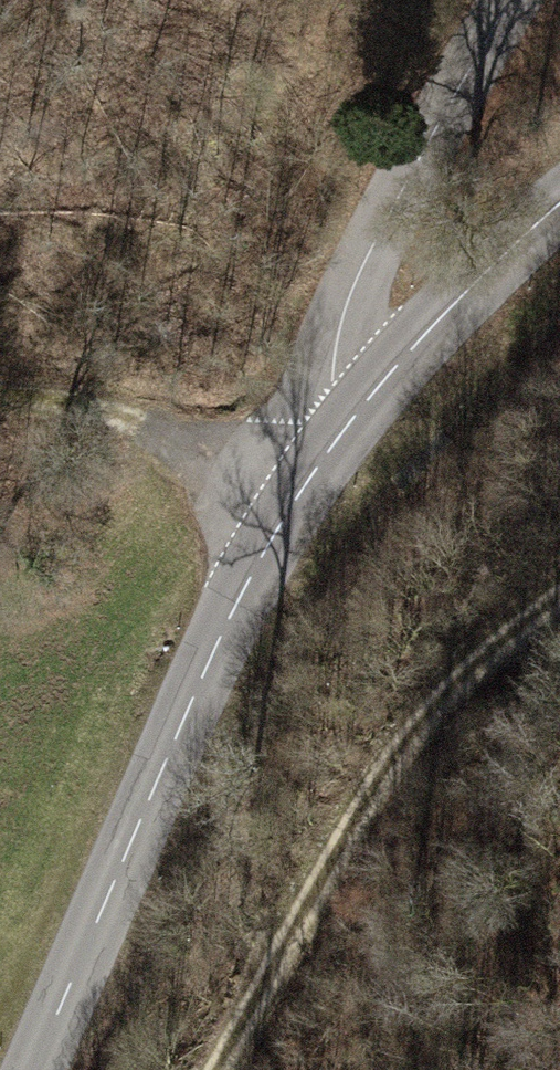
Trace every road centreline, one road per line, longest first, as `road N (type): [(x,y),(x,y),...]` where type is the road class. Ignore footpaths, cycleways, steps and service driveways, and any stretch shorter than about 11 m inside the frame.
road 1 (tertiary): [(26,1069),(292,473),(347,376)]
road 2 (track): [(229,1069),(317,904),(484,633),(559,586)]
road 3 (tertiary): [(508,0),(451,95),(347,376)]
road 4 (track): [(0,401),(292,473)]
road 5 (tertiary): [(347,376),(461,295),(559,207)]

